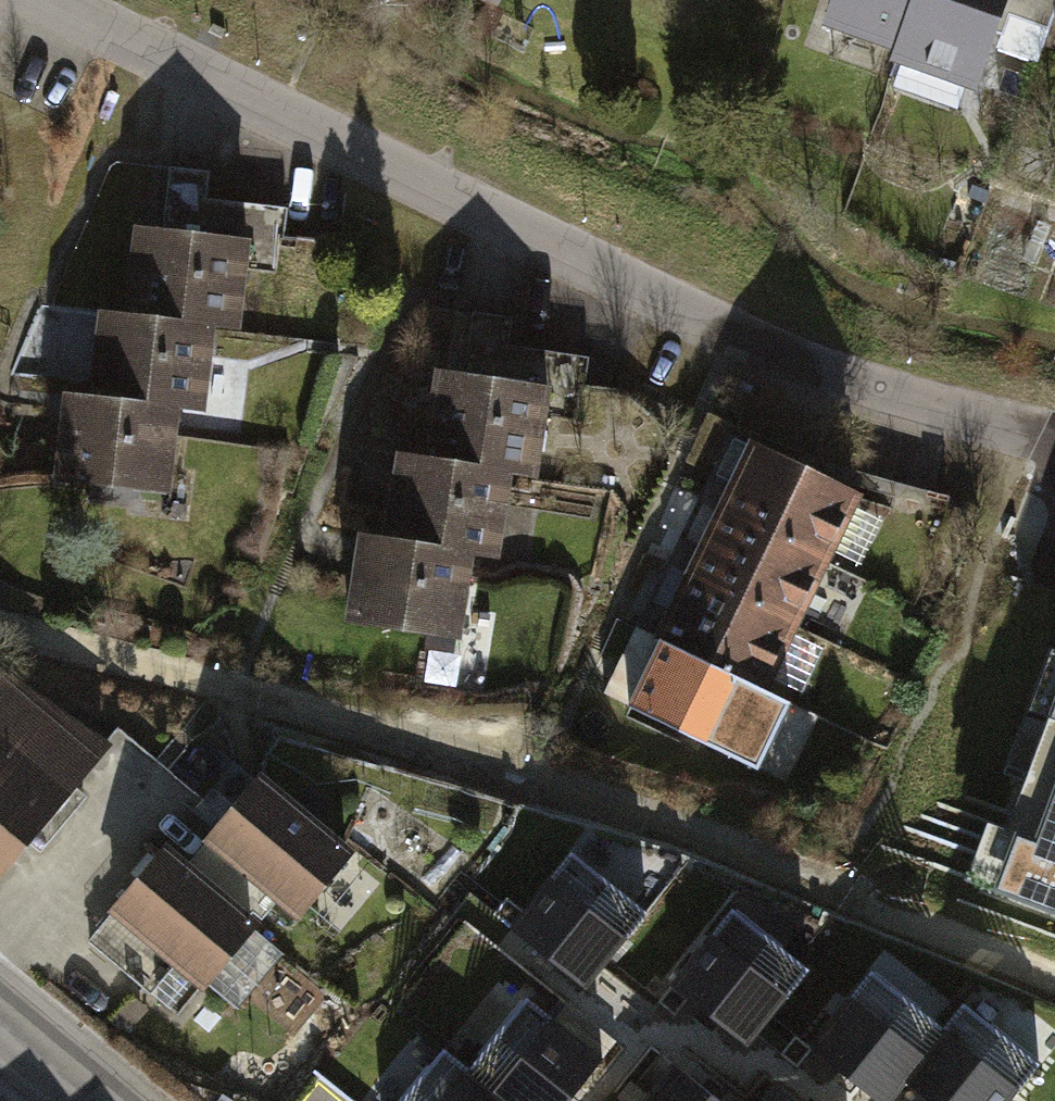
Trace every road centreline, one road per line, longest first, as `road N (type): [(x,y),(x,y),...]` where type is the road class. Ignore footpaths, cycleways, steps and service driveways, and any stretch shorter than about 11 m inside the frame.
road 1 (track): [(0,630),(535,783),(1054,998)]
road 2 (residential): [(41,0),(733,335),(862,387),(988,423)]

